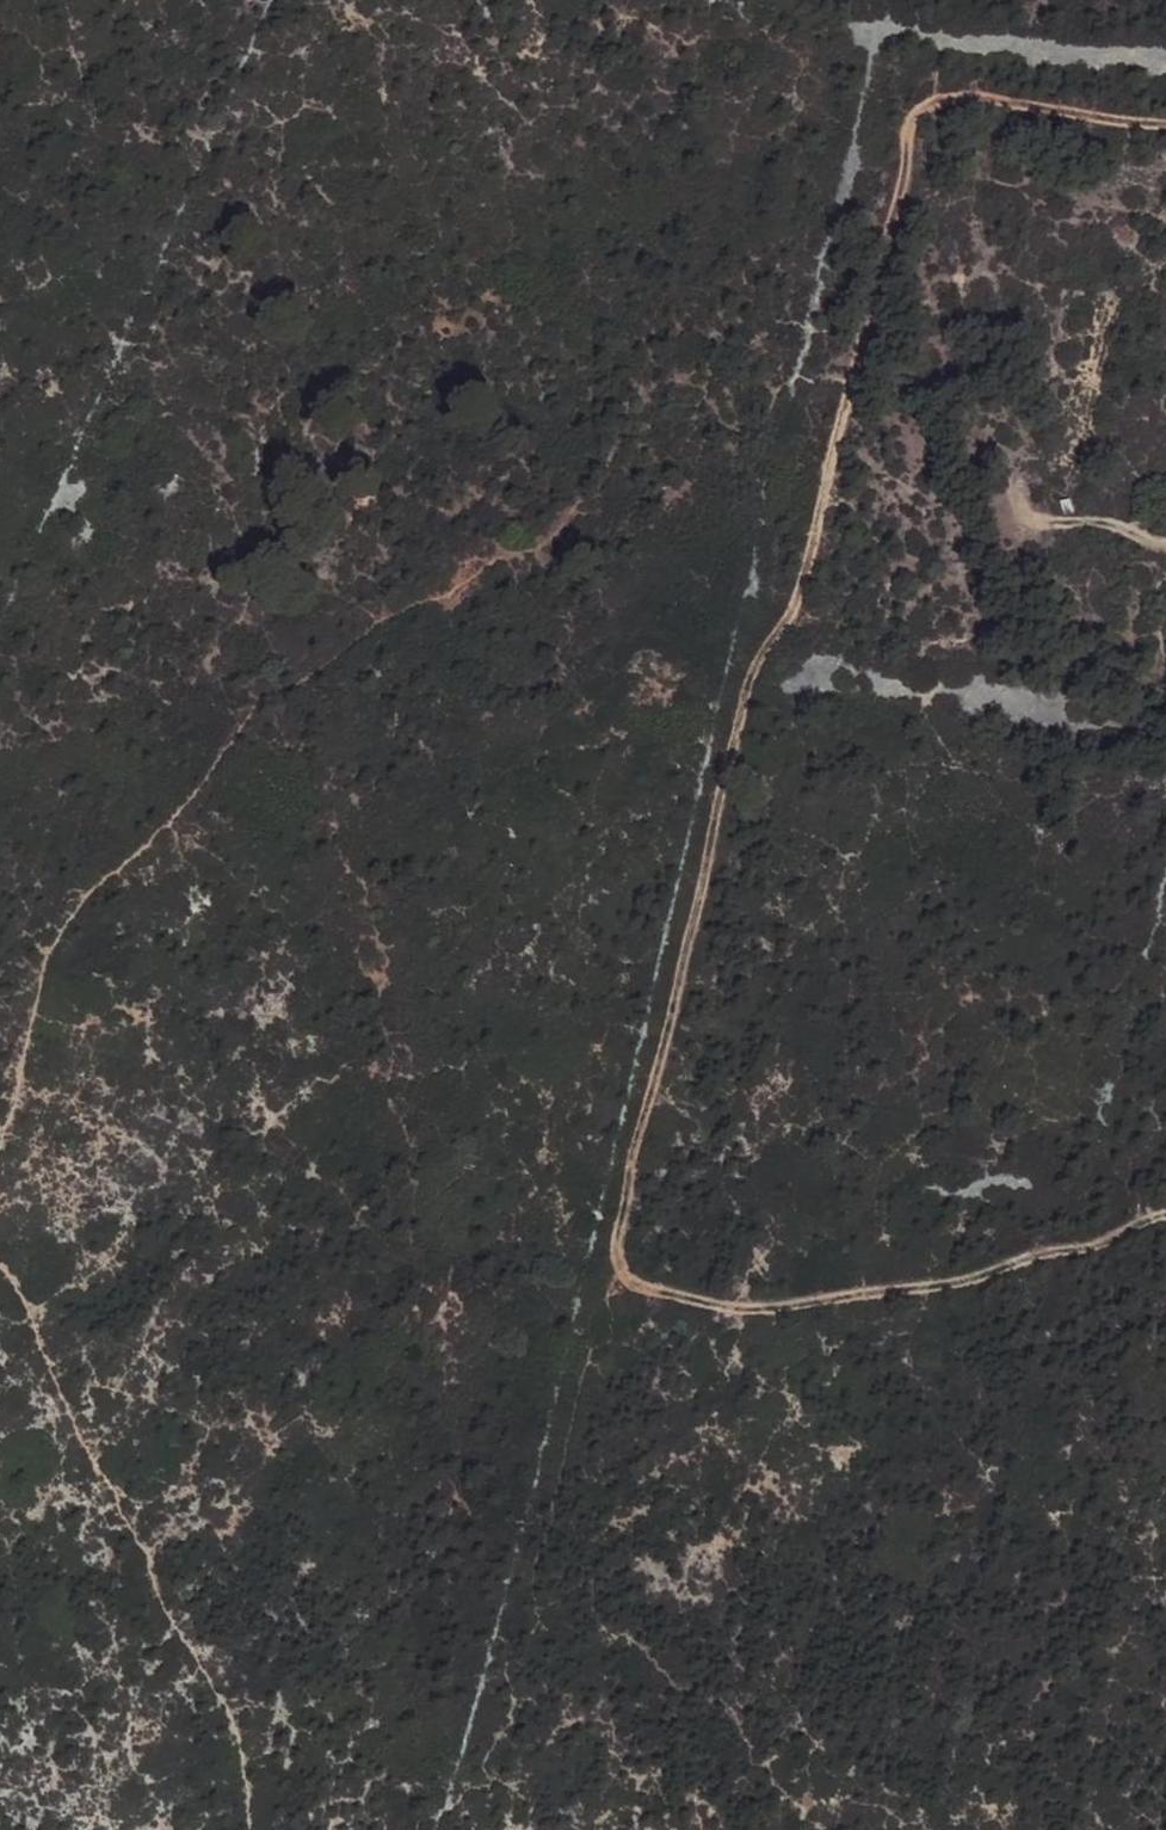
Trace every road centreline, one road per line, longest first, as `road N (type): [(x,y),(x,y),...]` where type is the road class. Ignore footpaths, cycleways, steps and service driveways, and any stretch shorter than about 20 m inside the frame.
road 1 (track): [(1165,1213),(1107,1246),(1055,1248),(931,1286),(776,1305),(639,1283),(620,1265),(617,1236),(629,1151),(677,1012),(745,703),(767,647),(798,608),(914,115),(934,101),(978,98),(1165,121)]
road 2 (track): [(249,1829),(229,1695),(162,1596),(152,1551),(101,1473),(34,1309),(0,1261)]
road 3 (track): [(1165,542),(1150,541),(1124,521),(1033,519)]

